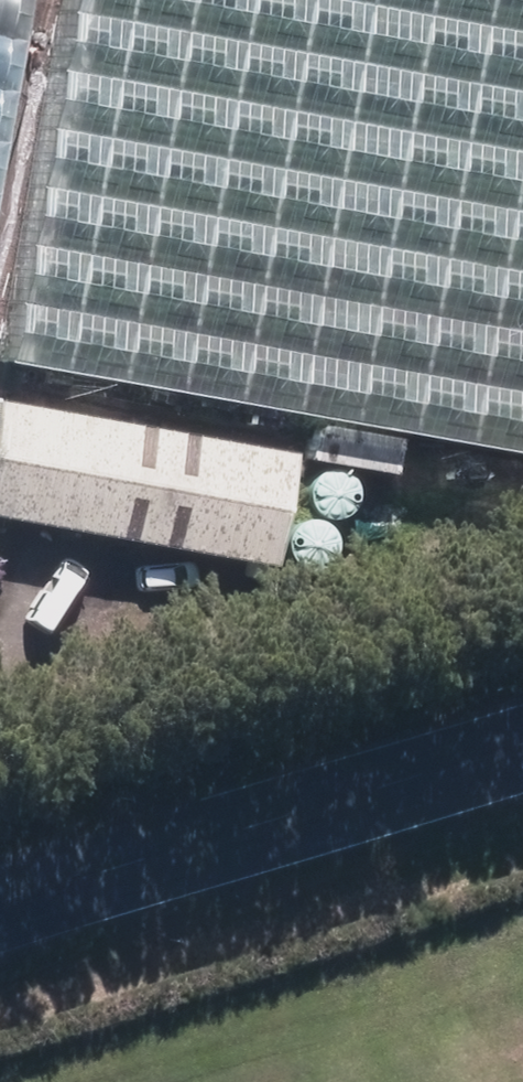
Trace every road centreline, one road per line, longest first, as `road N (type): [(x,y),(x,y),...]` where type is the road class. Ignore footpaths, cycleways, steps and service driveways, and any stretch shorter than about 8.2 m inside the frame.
road 1 (tertiary): [(522,747),(0,908)]
road 2 (track): [(0,663),(110,615)]

